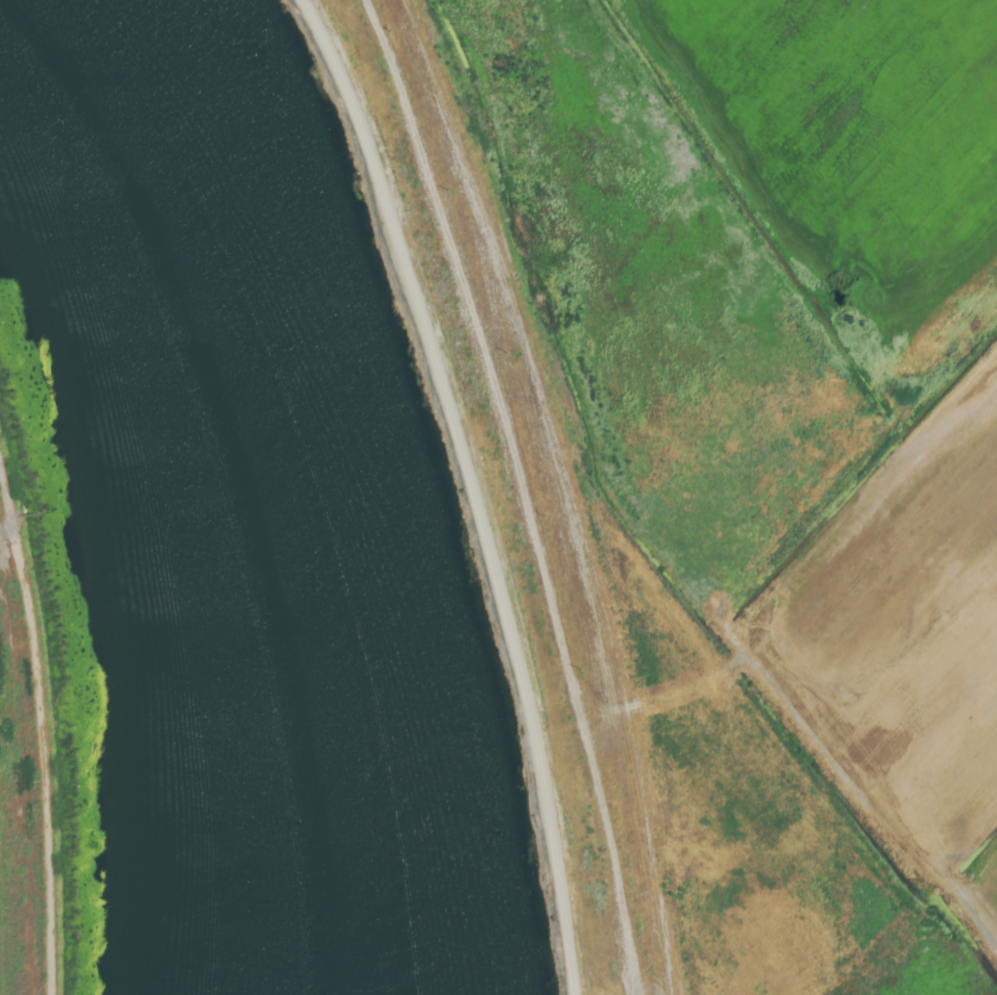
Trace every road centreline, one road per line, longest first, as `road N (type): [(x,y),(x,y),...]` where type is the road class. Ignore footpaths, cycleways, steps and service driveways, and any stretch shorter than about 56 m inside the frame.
road 1 (residential): [(308,0),(376,153),(492,545),(557,824),(576,994)]

